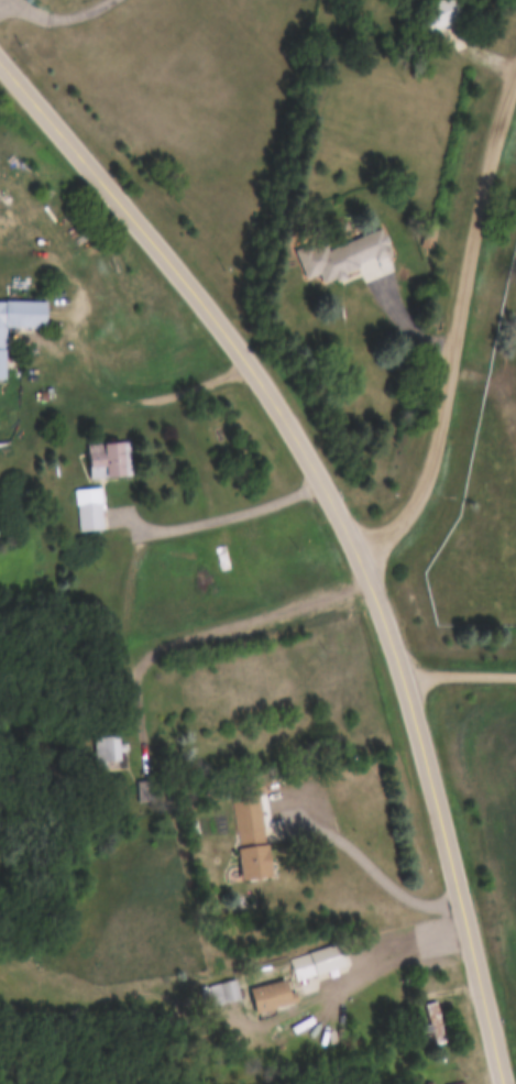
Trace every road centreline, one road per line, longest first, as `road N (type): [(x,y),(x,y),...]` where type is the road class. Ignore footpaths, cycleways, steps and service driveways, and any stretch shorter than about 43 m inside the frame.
road 1 (tertiary): [(0,55),(277,397),(347,519),(405,674),(505,1083)]
road 2 (residential): [(362,554),(405,513),(433,456),(475,216),(515,65)]

